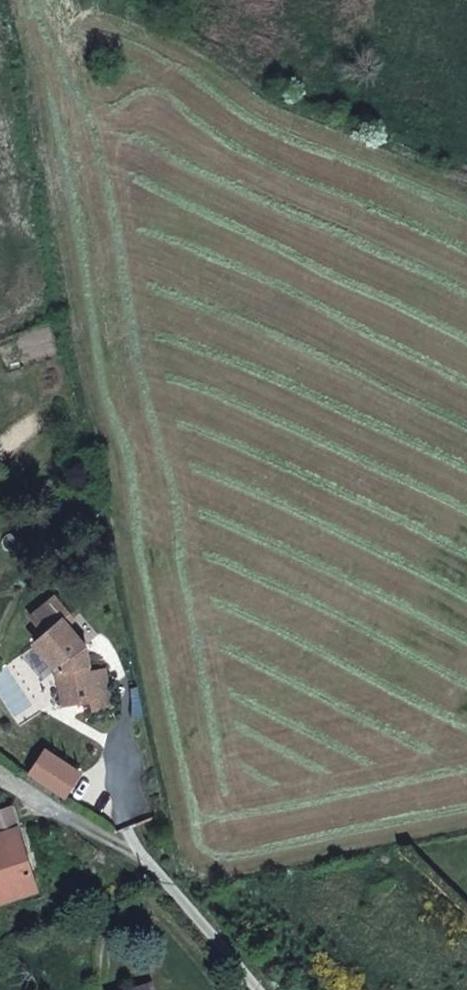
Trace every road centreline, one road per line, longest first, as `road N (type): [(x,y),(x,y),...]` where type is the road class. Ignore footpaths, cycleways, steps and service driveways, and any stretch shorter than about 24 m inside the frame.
road 1 (track): [(252,989),(165,881),(0,778)]

